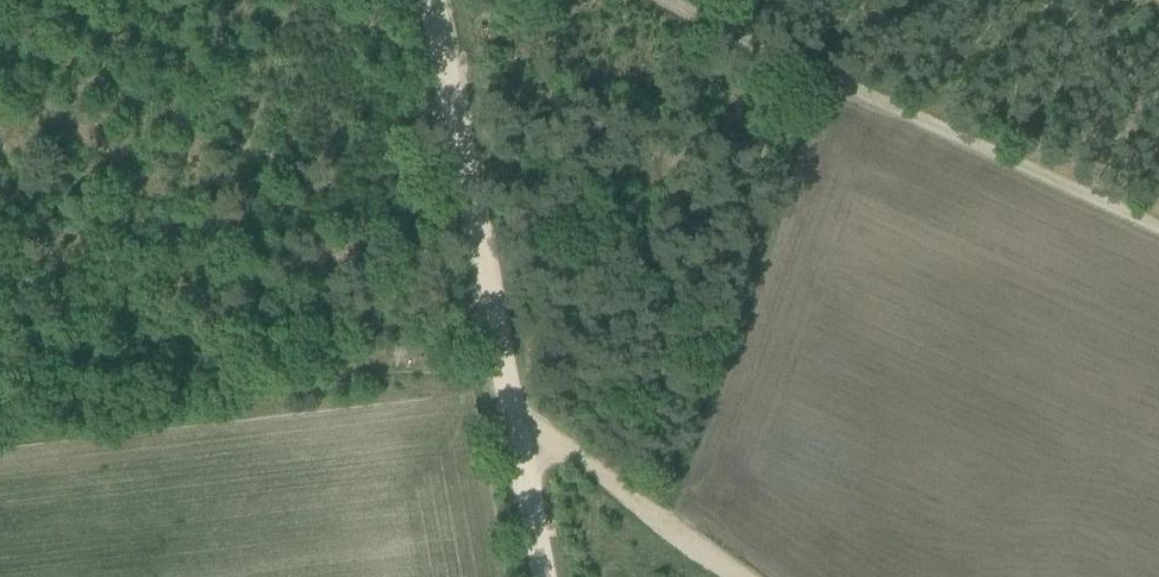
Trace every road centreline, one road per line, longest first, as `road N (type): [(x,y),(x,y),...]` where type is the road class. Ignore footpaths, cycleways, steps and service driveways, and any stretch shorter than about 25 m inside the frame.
road 1 (track): [(670,0),(1158,217)]
road 2 (track): [(490,380),(434,0)]
road 3 (track): [(490,380),(754,576)]
road 4 (track): [(530,576),(490,380)]

